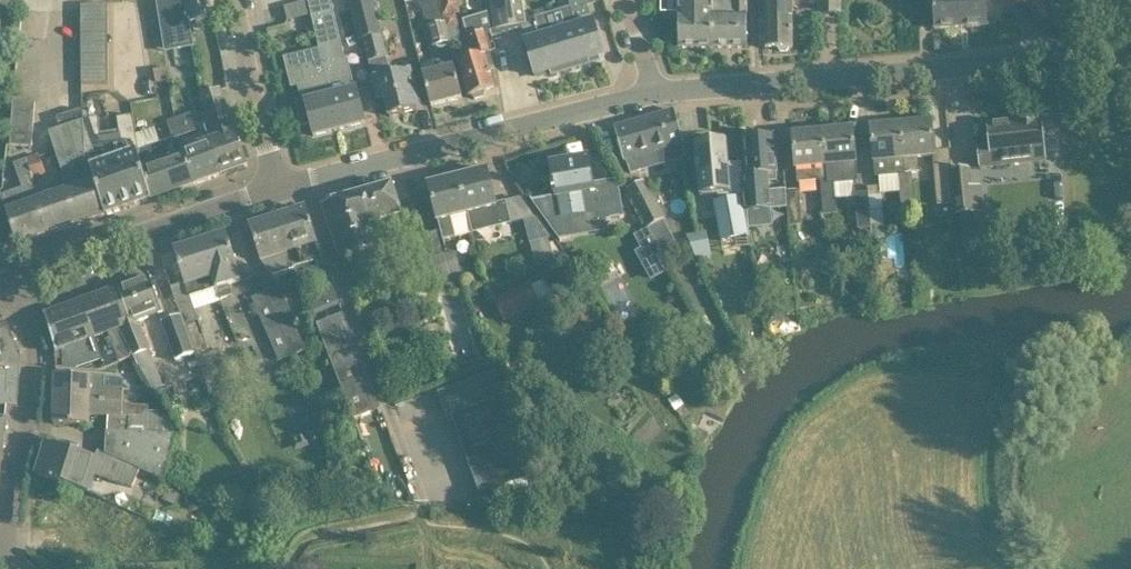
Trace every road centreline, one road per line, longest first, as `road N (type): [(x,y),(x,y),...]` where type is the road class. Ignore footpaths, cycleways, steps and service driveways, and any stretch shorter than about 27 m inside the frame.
road 1 (residential): [(654,92),(1130,53)]
road 2 (residential): [(283,187),(654,92)]
road 3 (residential): [(12,283),(283,187)]
road 4 (residential): [(12,283),(30,360),(0,557)]
road 5 (residential): [(283,187),(234,0)]

